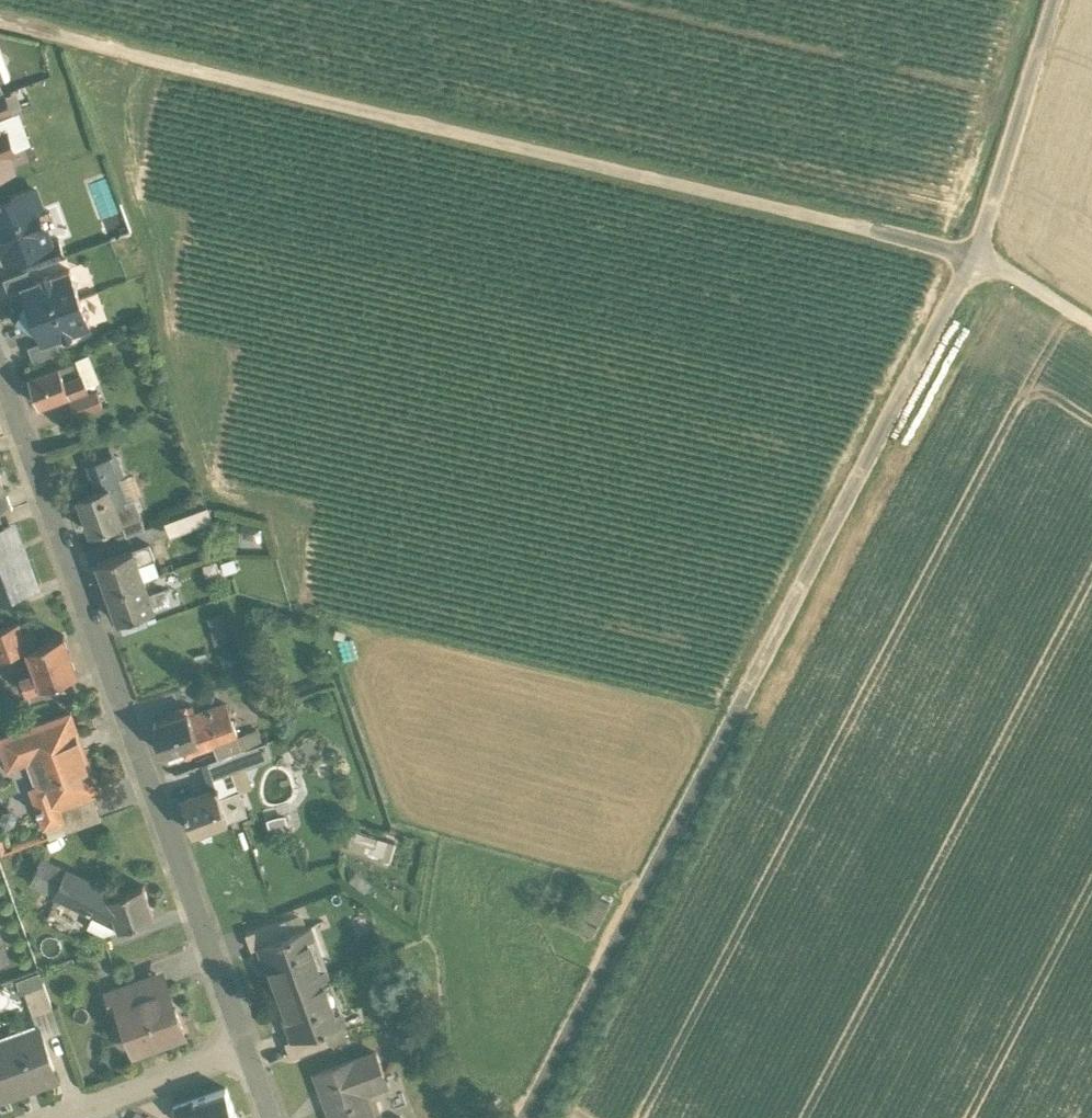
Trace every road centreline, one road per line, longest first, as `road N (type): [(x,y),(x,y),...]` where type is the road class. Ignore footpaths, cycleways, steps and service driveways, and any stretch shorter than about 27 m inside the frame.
road 1 (track): [(976,263),(0,29)]
road 2 (track): [(529,1117),(976,263)]
road 3 (residential): [(249,1054),(0,369)]
road 4 (track): [(976,263),(1060,0)]
road 5 (residential): [(79,1117),(249,1054)]
road 6 (track): [(1091,330),(976,263)]

